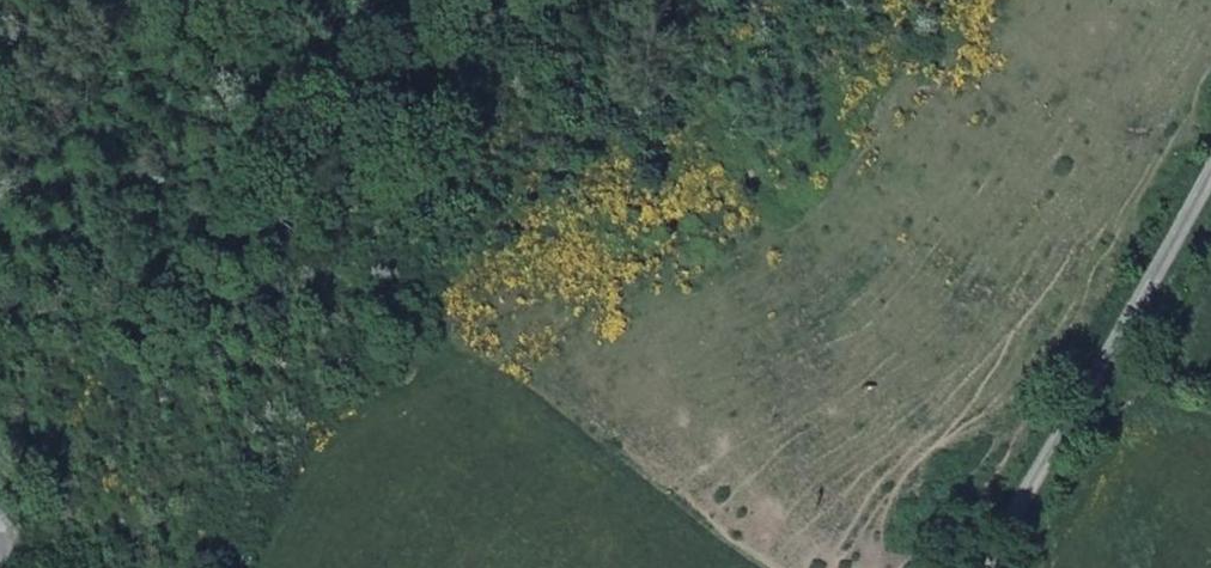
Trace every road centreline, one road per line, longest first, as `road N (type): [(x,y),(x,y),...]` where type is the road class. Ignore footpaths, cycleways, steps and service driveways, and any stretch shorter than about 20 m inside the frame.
road 1 (unclassified): [(1210,184),(1142,318),(990,567)]

